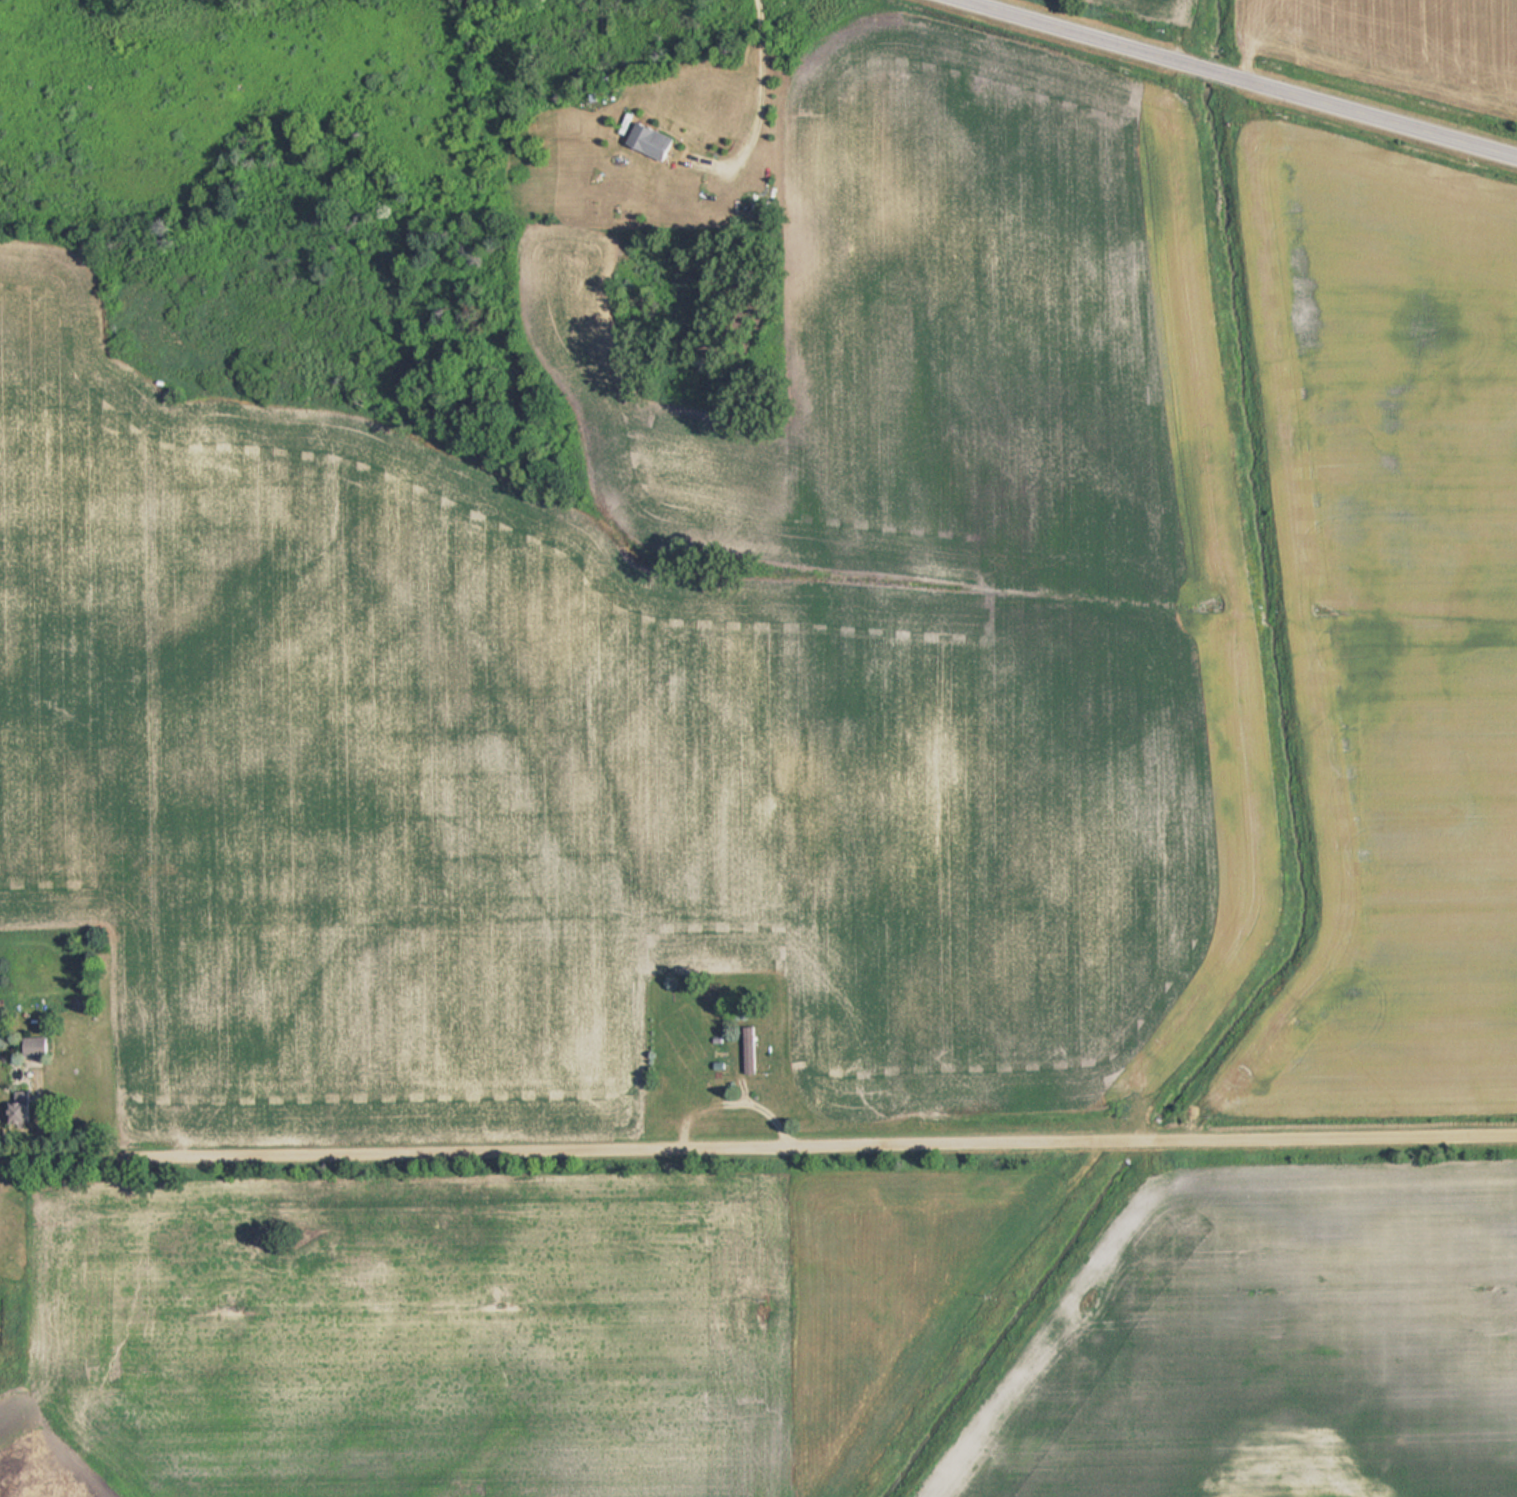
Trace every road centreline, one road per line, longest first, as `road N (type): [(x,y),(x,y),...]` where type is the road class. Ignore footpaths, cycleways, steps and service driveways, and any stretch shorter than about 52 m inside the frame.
road 1 (residential): [(0,1162),(1516,1137)]
road 2 (tertiary): [(1516,162),(946,0)]

